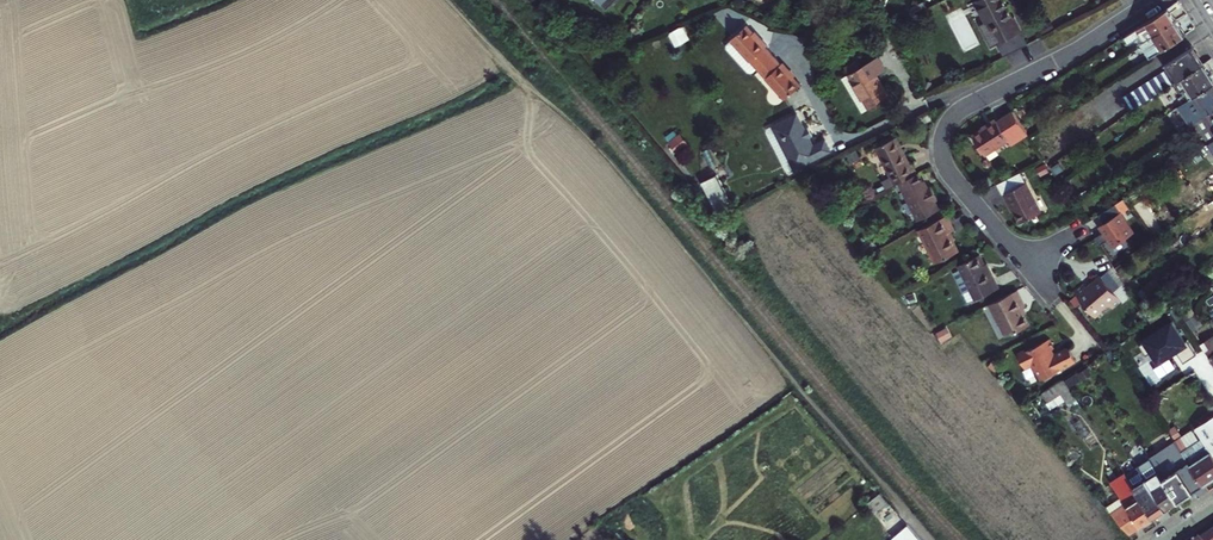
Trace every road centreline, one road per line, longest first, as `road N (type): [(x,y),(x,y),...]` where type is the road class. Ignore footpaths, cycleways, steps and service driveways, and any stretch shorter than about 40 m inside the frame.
road 1 (residential): [(1025,260),(950,171),(947,123),(1156,0)]

